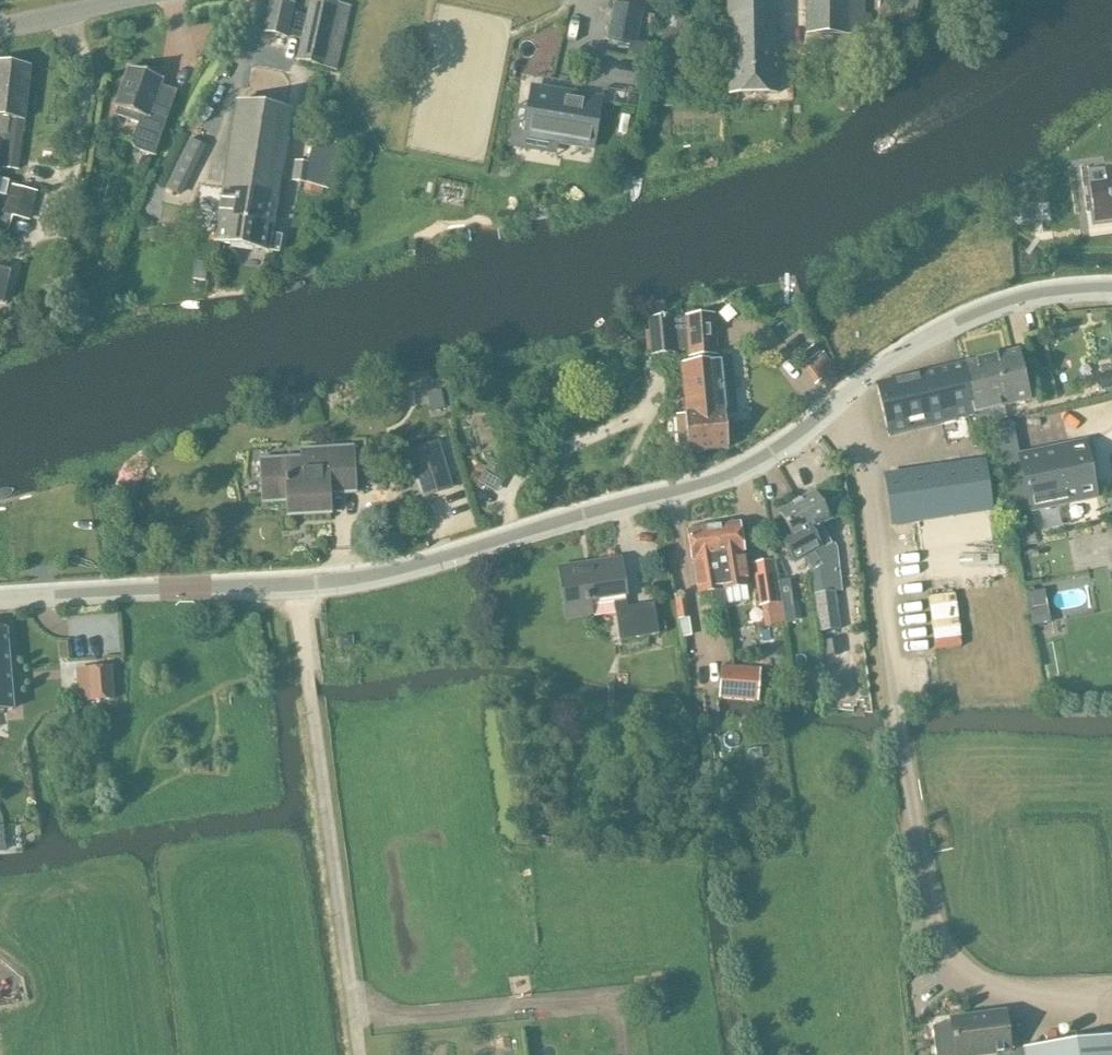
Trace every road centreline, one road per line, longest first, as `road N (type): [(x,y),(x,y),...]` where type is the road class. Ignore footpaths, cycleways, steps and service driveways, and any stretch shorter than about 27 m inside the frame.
road 1 (tertiary): [(0,598),(374,575),(702,483),(775,448),(859,384)]
road 2 (residential): [(859,384),(909,791),(955,977),(1048,1004),(1111,1004)]
road 3 (tertiary): [(859,384),(919,339),(994,304),(1039,291),(1111,286)]
road 4 (unclassified): [(0,32),(149,0)]

